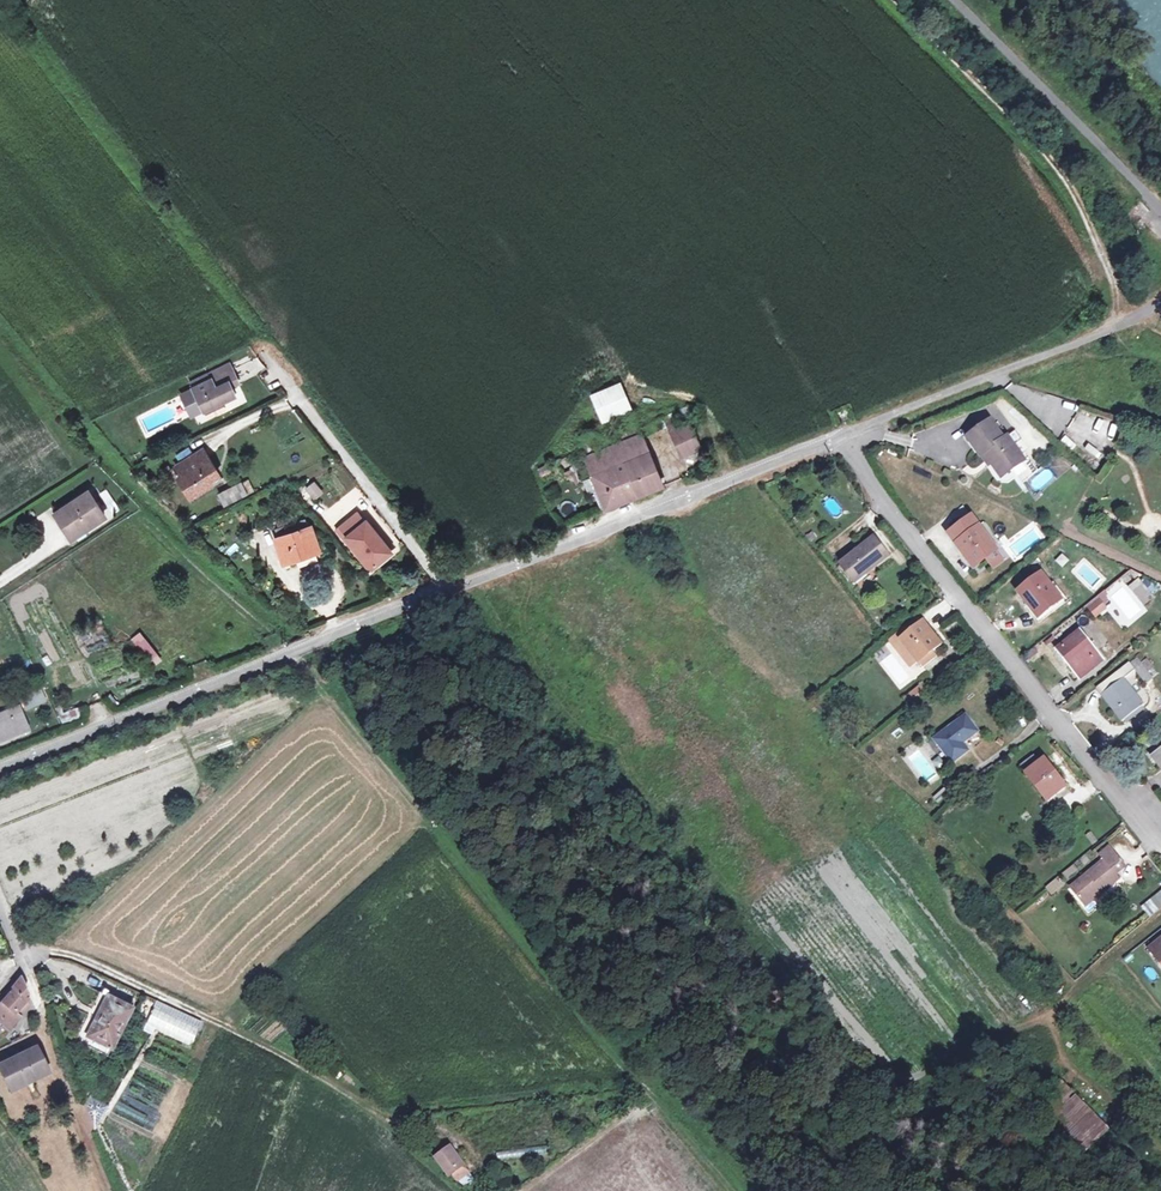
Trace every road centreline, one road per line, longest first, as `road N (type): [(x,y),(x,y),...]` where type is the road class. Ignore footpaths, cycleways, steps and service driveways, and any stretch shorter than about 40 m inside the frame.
road 1 (unclassified): [(0,771),(1160,307)]
road 2 (track): [(398,1114),(118,975),(50,952),(23,960)]

